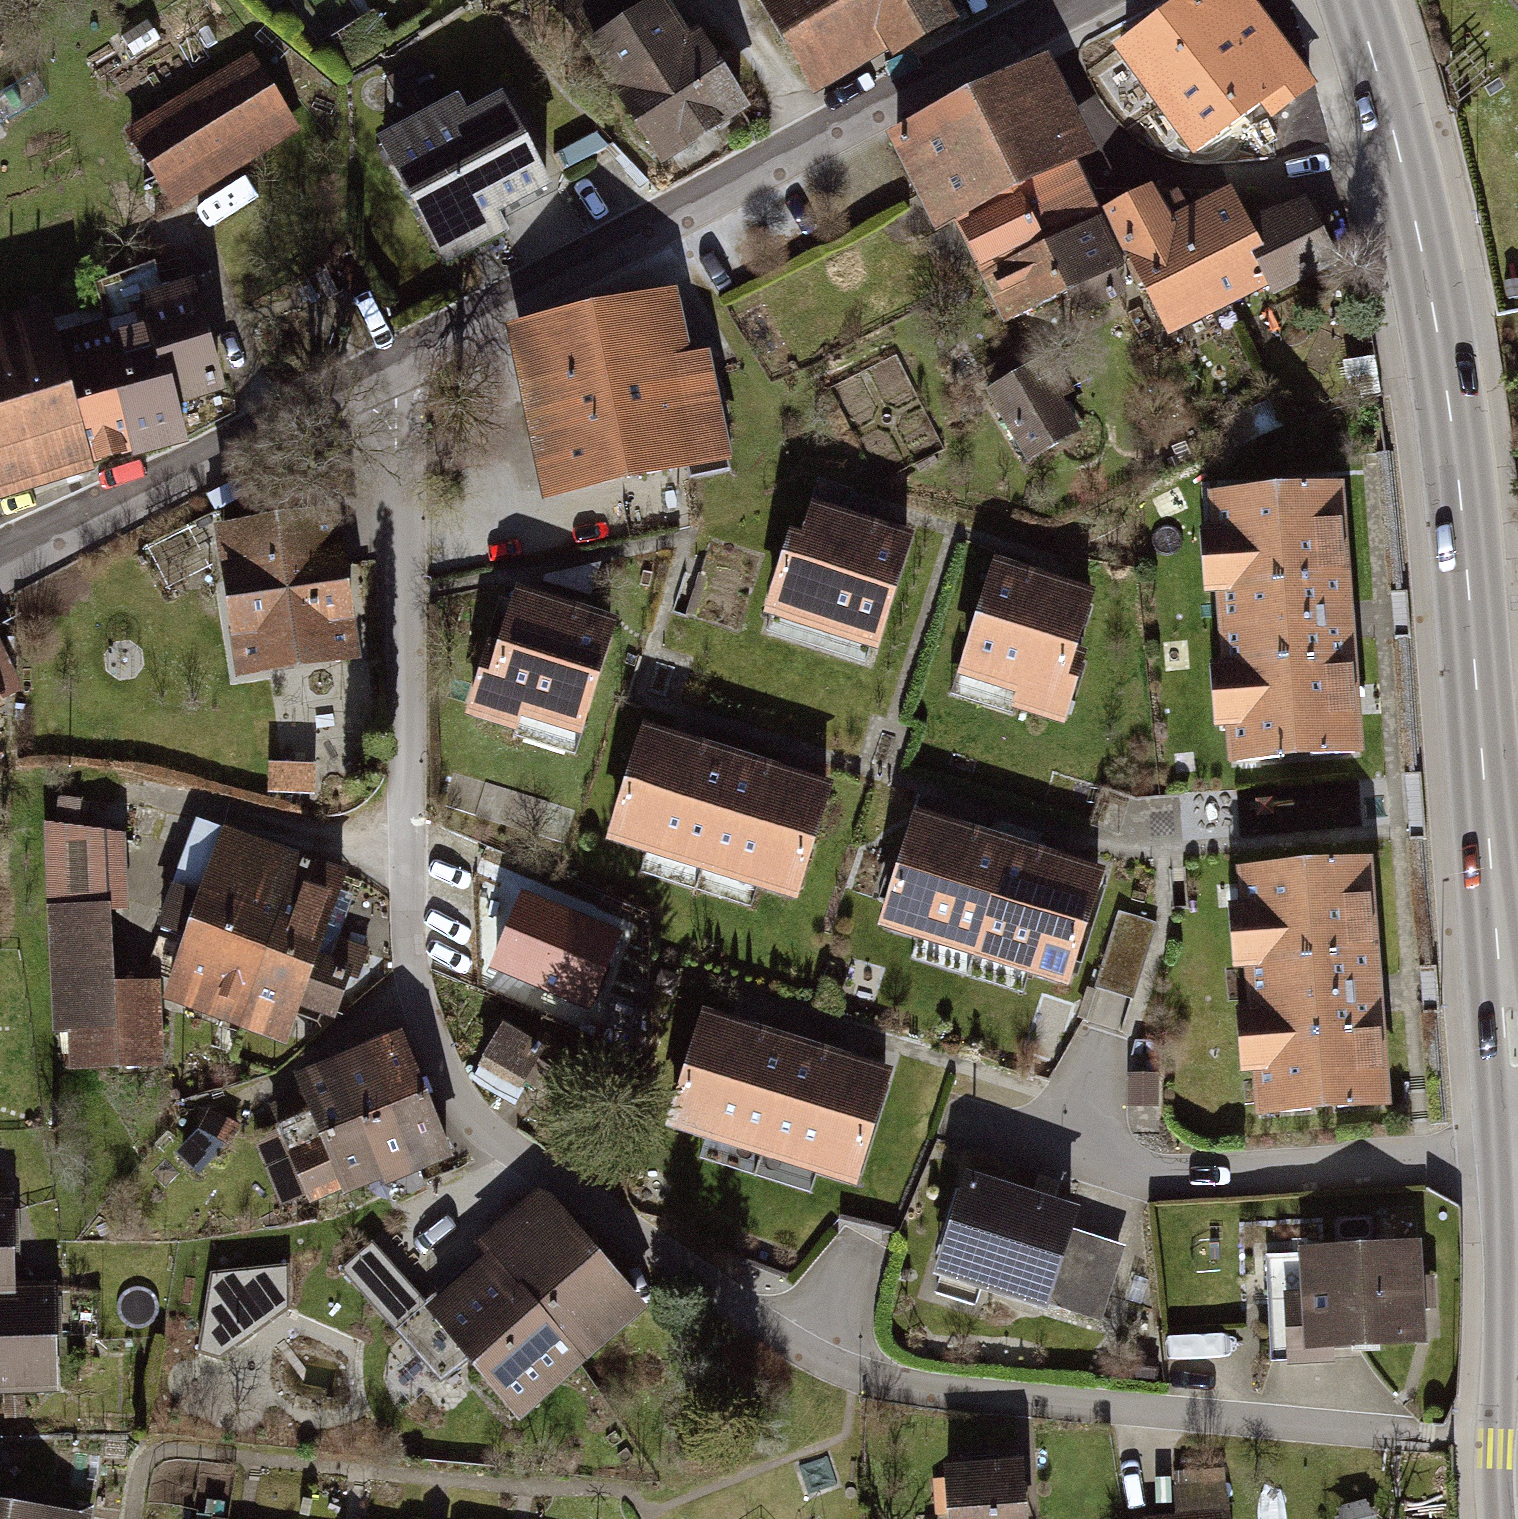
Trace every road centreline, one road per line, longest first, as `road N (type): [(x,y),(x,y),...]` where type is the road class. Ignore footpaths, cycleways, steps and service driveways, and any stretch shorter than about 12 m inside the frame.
road 1 (residential): [(400,361),(414,981),(447,1079),(521,1159),(814,1359),(908,1393),(1405,1441)]
road 2 (secondary): [(1517,1088),(1437,330),(1356,0)]
road 3 (residential): [(1079,0),(400,361)]
road 4 (residential): [(400,361),(0,568)]

